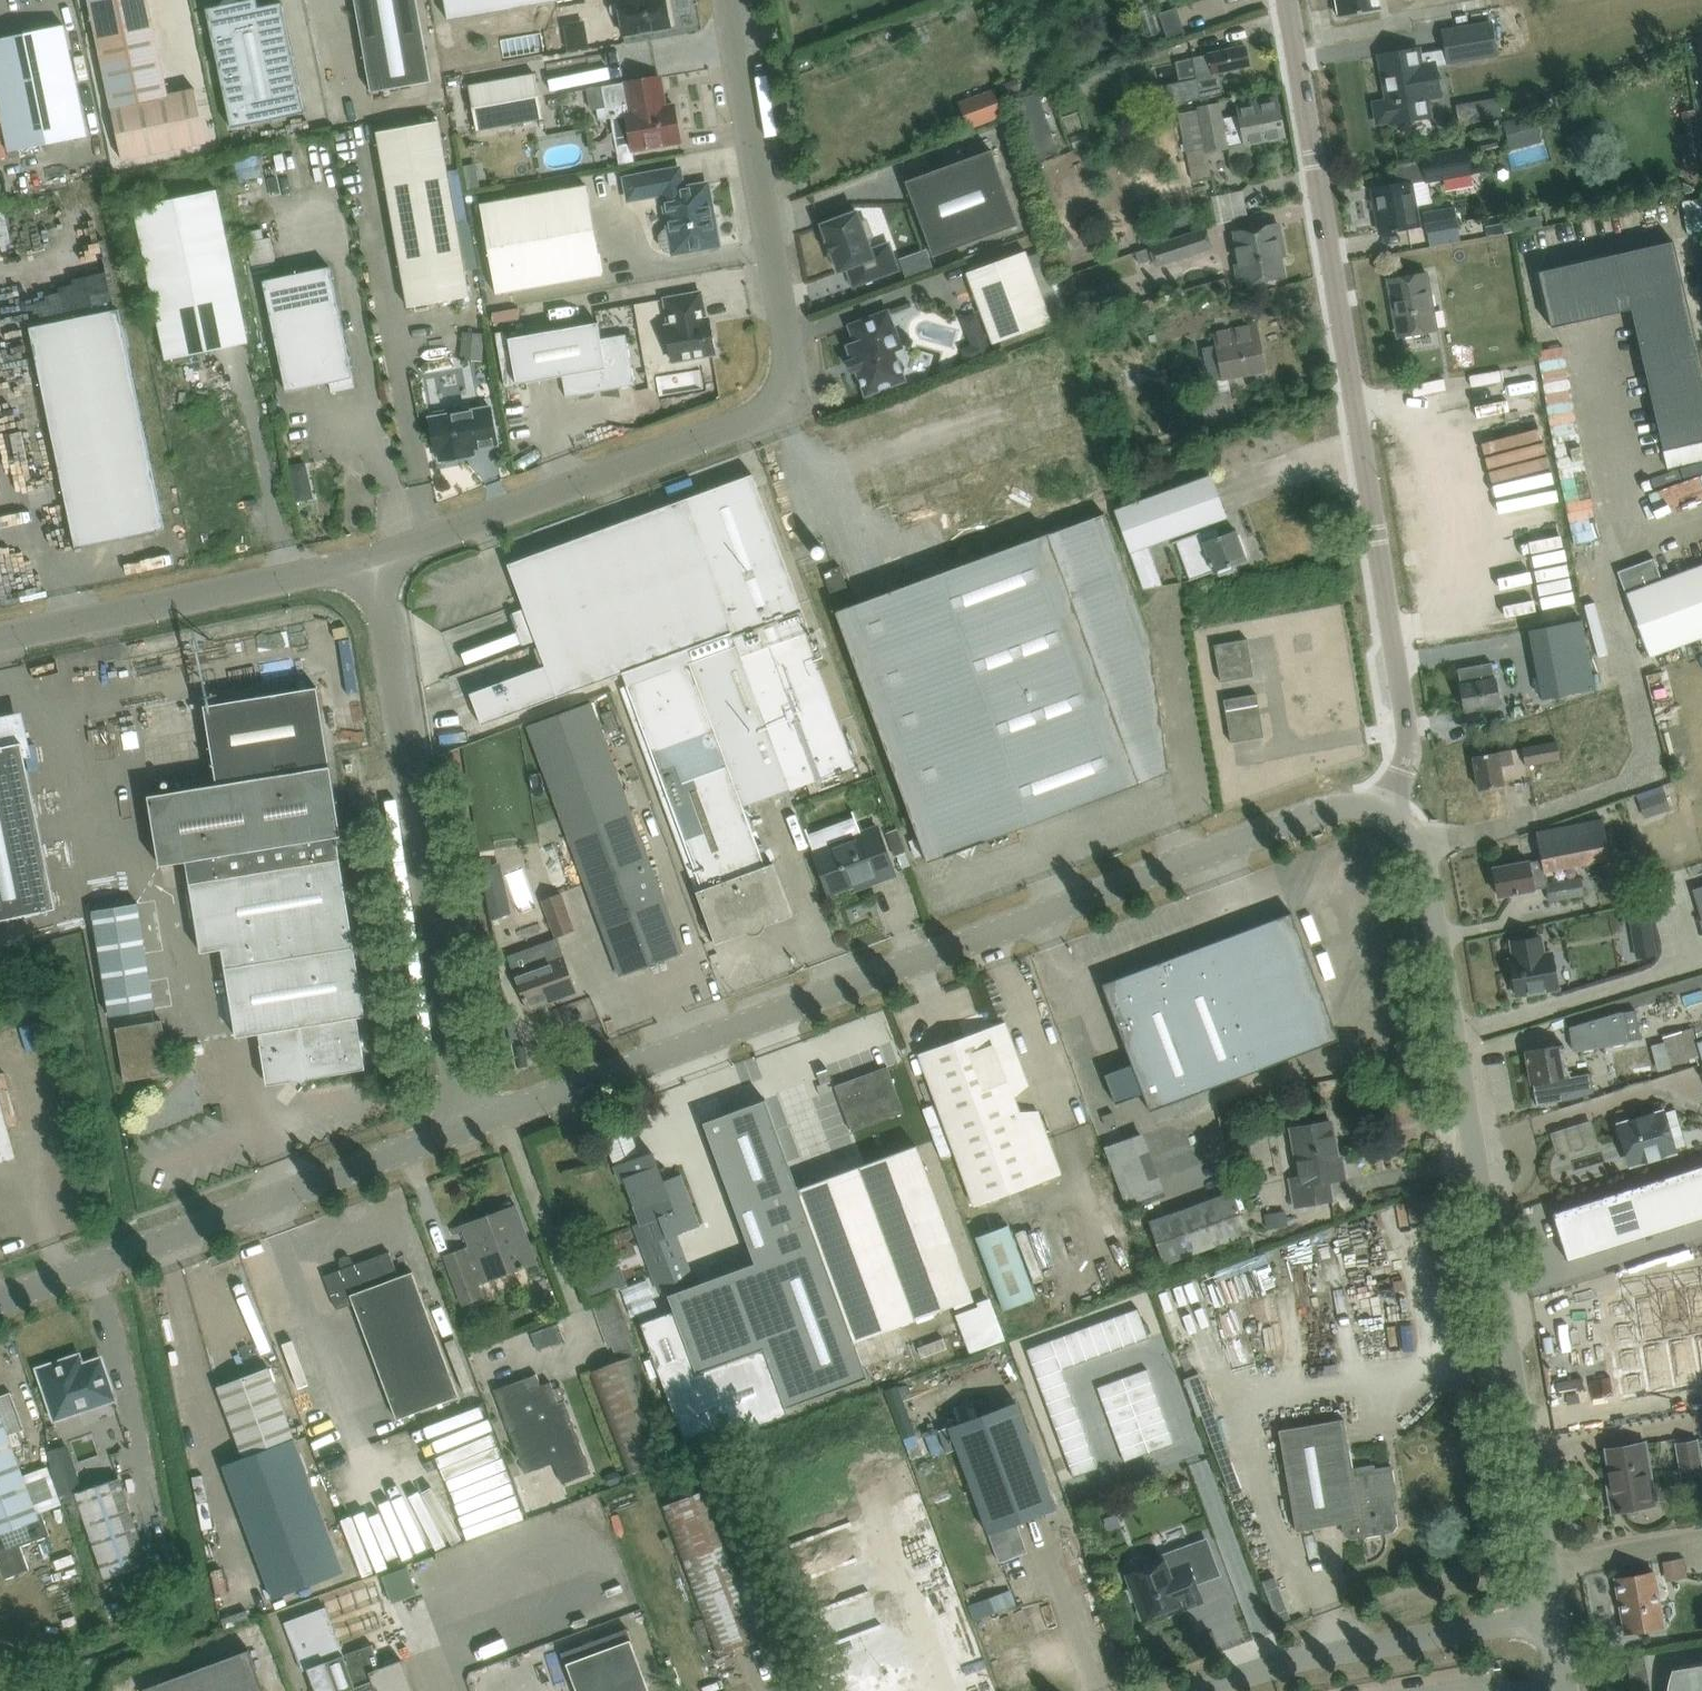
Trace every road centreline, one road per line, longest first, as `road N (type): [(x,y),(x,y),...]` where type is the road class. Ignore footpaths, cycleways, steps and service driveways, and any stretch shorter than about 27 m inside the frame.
road 1 (unclassified): [(465,1132),(1319,810),(1383,810)]
road 2 (unclassified): [(1555,1621),(1433,881),(1411,829),(1383,810)]
road 3 (unclassified): [(379,552),(779,397),(786,348),(724,0)]
road 4 (residential): [(1383,810),(1404,768),(1407,723),(1287,0)]
road 5 (unclassified): [(465,1132),(379,552)]
road 6 (unclassified): [(0,1304),(465,1132)]
road 7 (unclassified): [(0,639),(379,552)]
road 8 (unclassified): [(1210,1690),(1289,1661),(1555,1621)]

